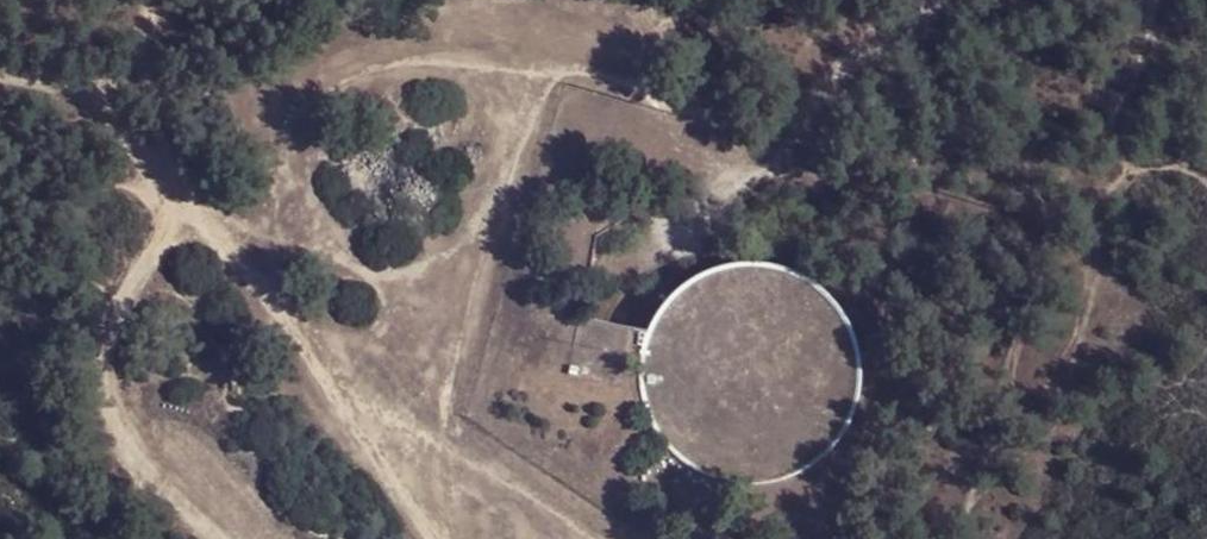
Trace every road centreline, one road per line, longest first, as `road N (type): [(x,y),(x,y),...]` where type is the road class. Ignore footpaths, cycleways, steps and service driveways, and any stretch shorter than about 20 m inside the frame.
road 1 (track): [(165,182),(288,326),(429,538)]
road 2 (track): [(165,182),(164,225),(105,344),(108,410),(139,478),(209,538)]
road 3 (track): [(0,76),(66,92),(117,118),(165,182)]

